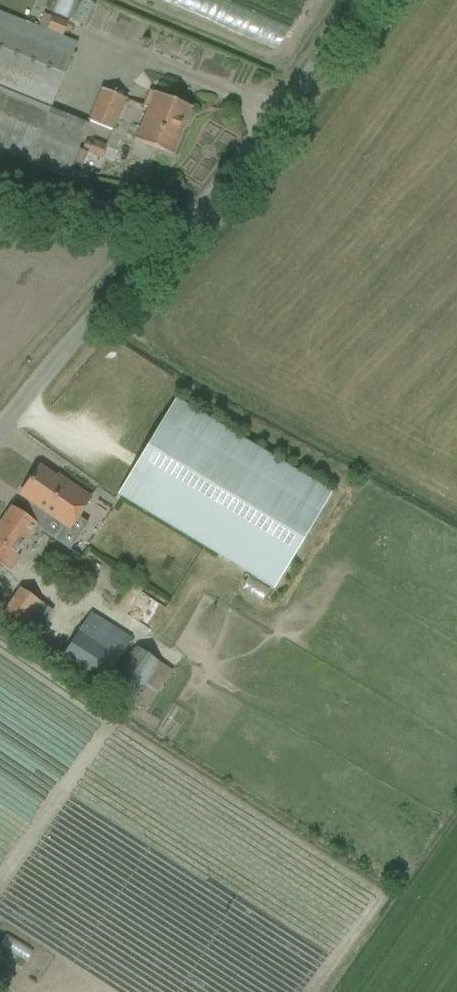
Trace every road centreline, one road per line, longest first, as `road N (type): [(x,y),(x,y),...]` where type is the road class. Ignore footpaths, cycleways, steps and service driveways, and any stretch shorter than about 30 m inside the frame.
road 1 (unclassified): [(0,413),(35,358),(100,288),(237,160),(349,0)]

